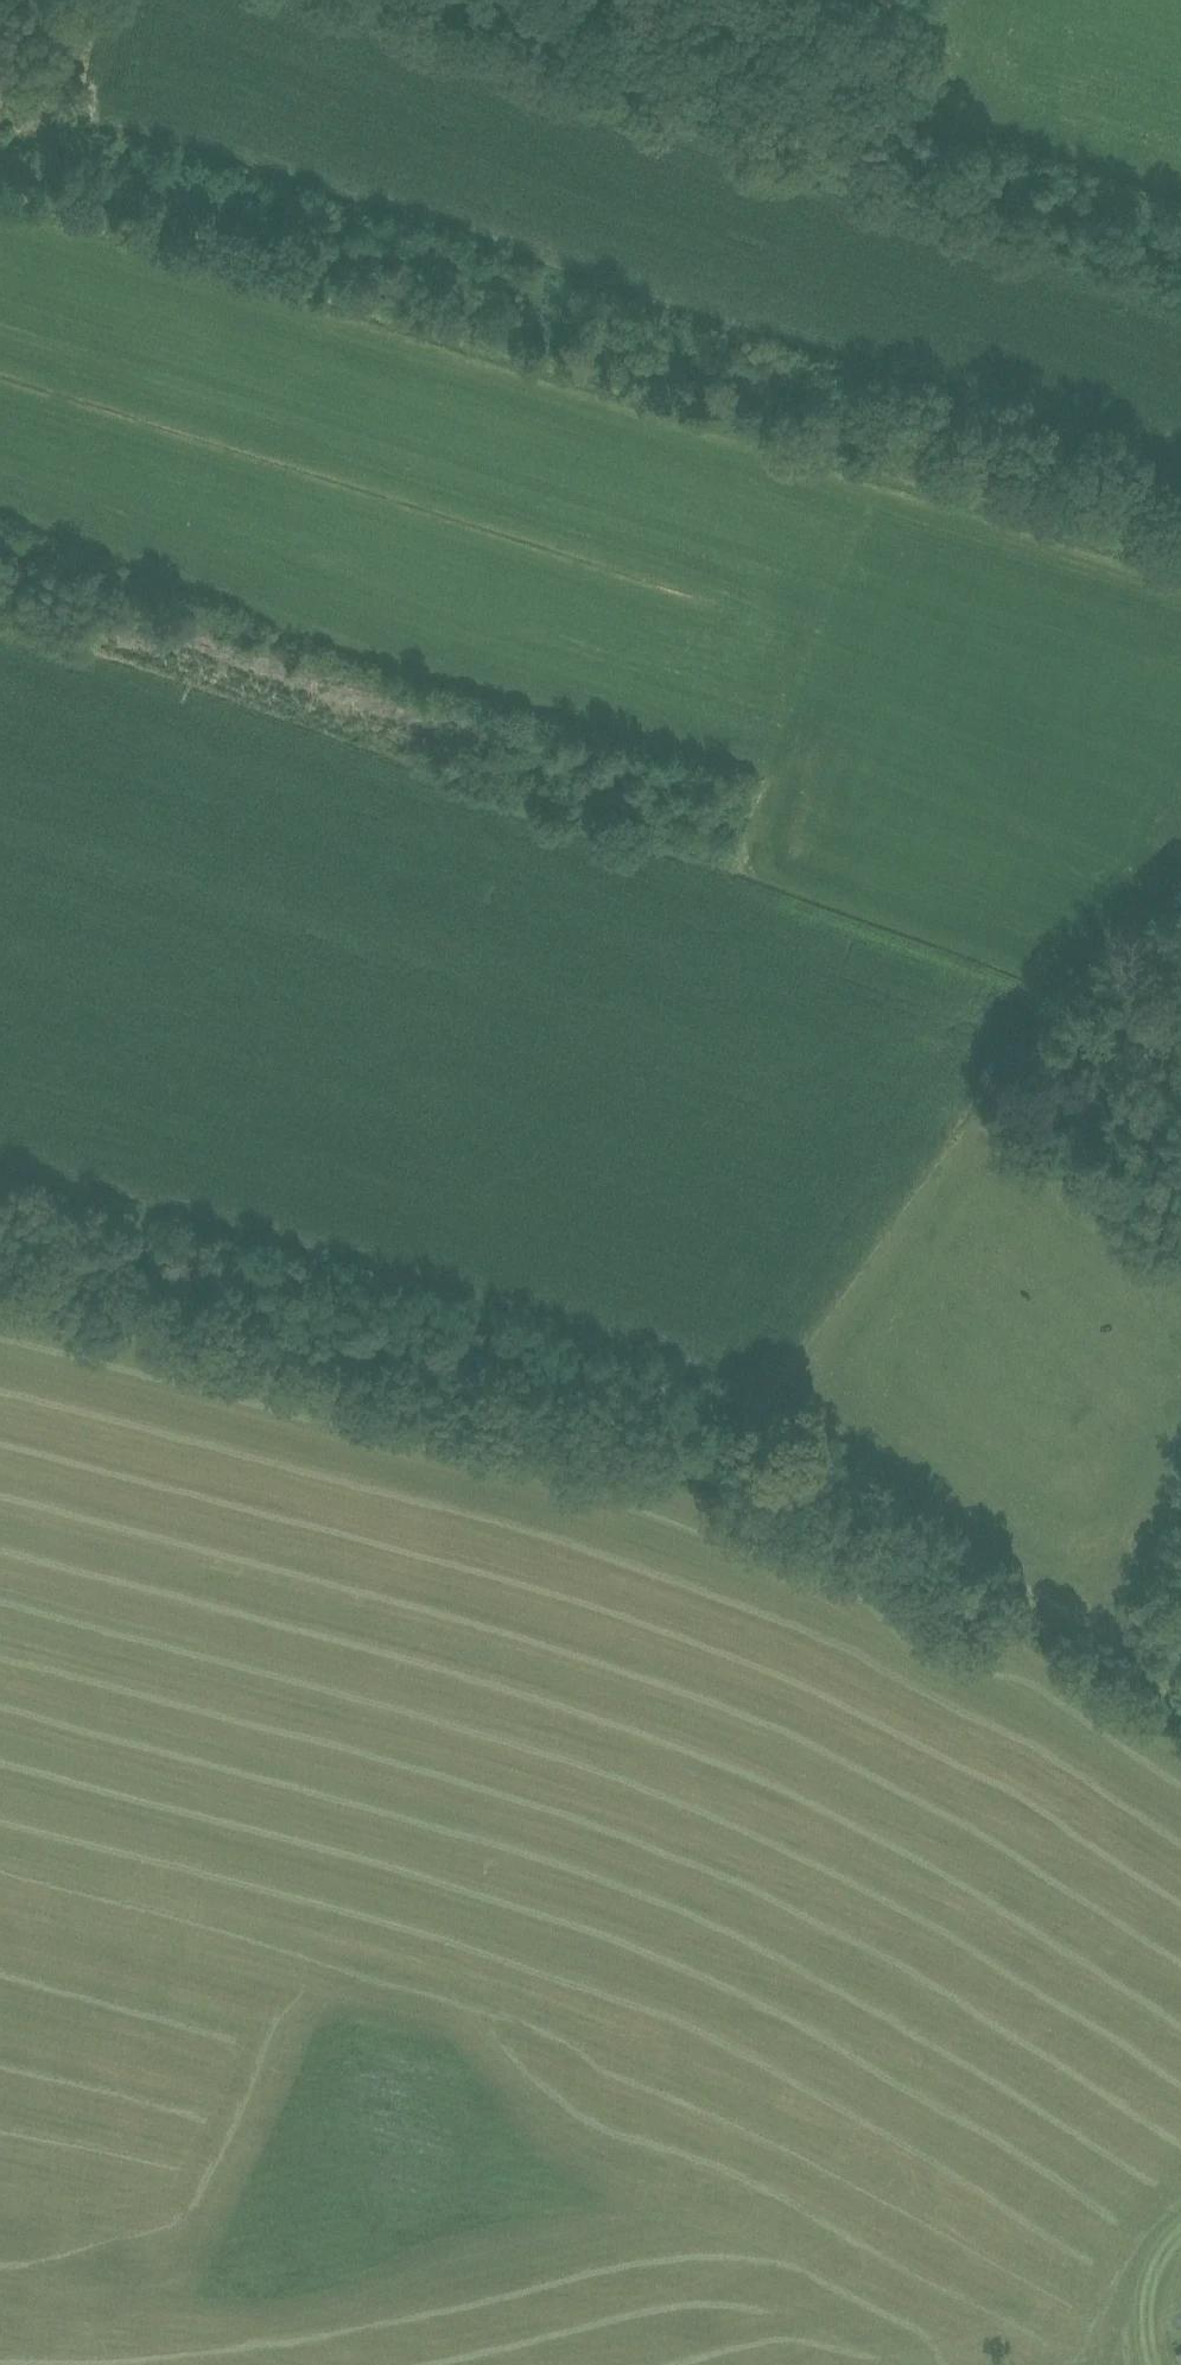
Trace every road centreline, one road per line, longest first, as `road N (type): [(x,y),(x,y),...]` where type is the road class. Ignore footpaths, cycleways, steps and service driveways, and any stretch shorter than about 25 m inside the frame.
road 1 (track): [(1157,1679),(1148,1621),(1180,1554)]

